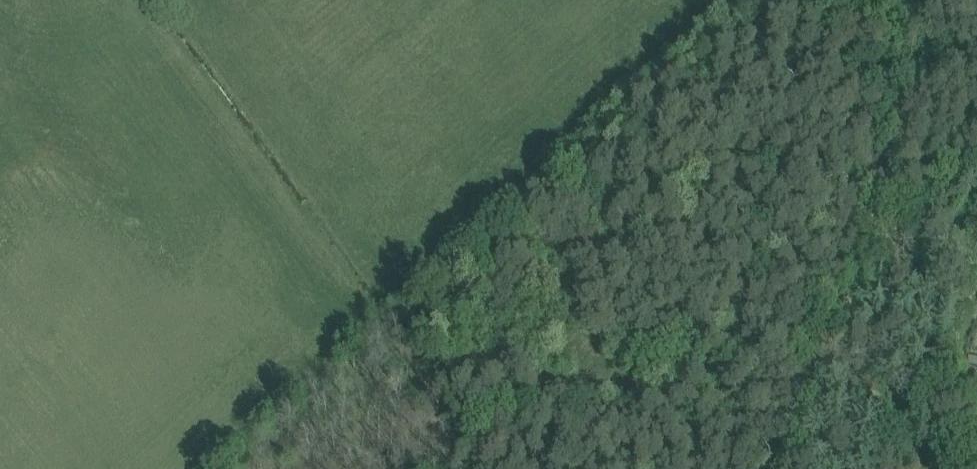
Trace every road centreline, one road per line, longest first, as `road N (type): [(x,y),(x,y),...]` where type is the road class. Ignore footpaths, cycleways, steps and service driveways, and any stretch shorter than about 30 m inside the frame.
road 1 (track): [(837,0),(889,78),(899,192),(869,271),(794,396),(789,468)]

